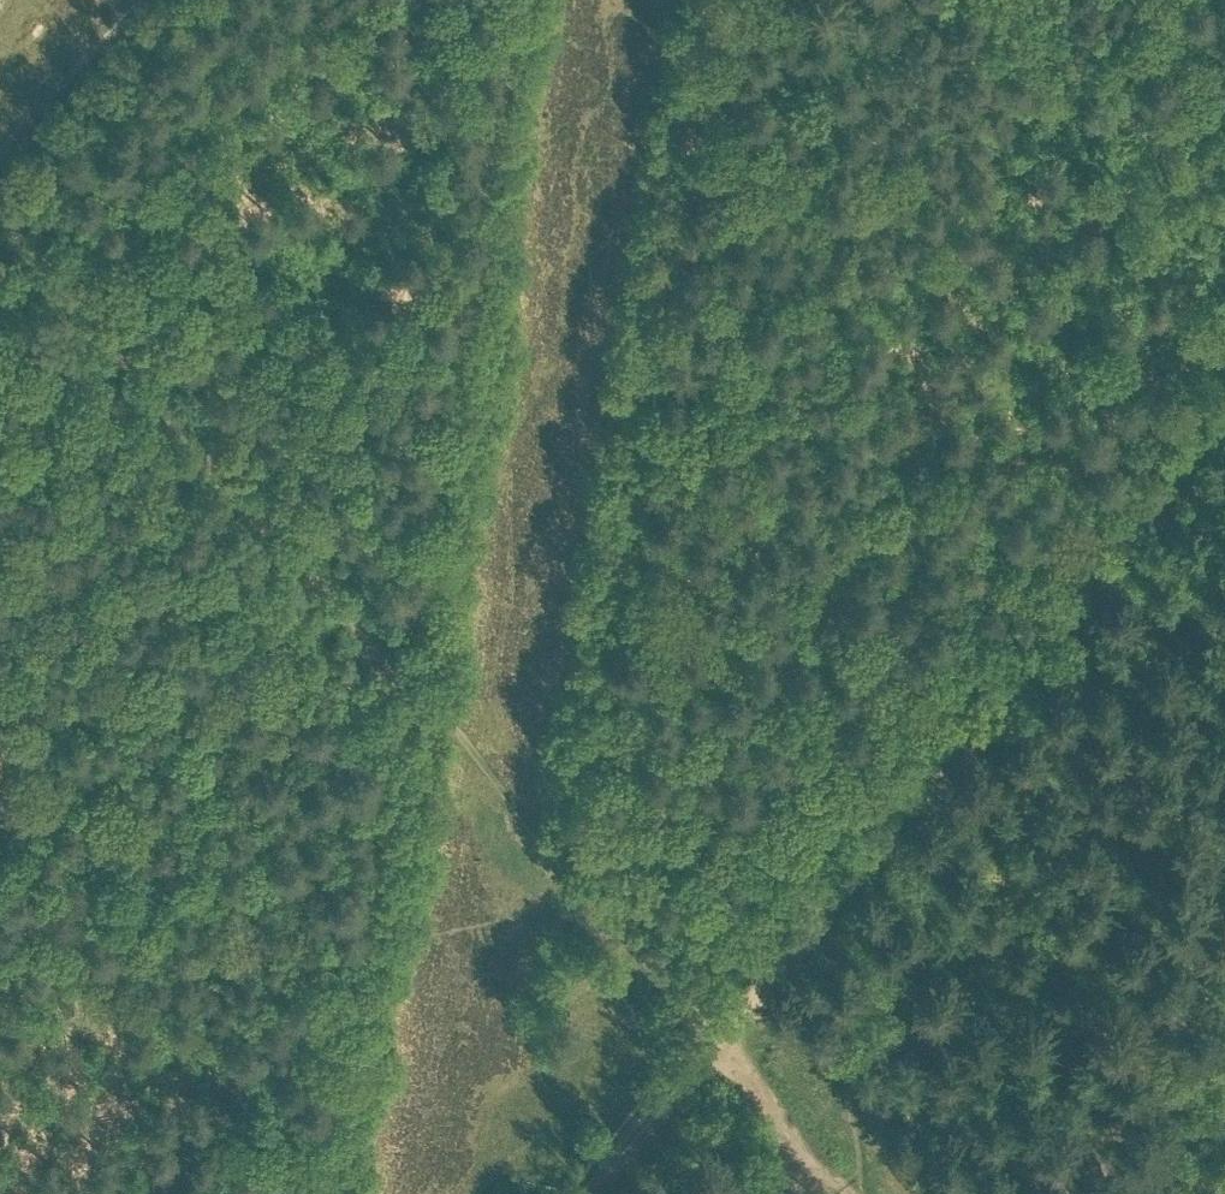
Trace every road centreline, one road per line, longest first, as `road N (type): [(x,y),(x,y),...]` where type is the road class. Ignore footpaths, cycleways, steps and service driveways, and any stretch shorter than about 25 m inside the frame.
road 1 (track): [(0,222),(580,877)]
road 2 (track): [(1224,415),(716,1024)]
road 3 (track): [(1224,1028),(716,1024)]
road 4 (track): [(0,167),(154,0)]
road 5 (track): [(716,1024),(574,1193)]
road 6 (track): [(716,1024),(849,1193)]
road 7 (track): [(580,877),(707,1014)]

